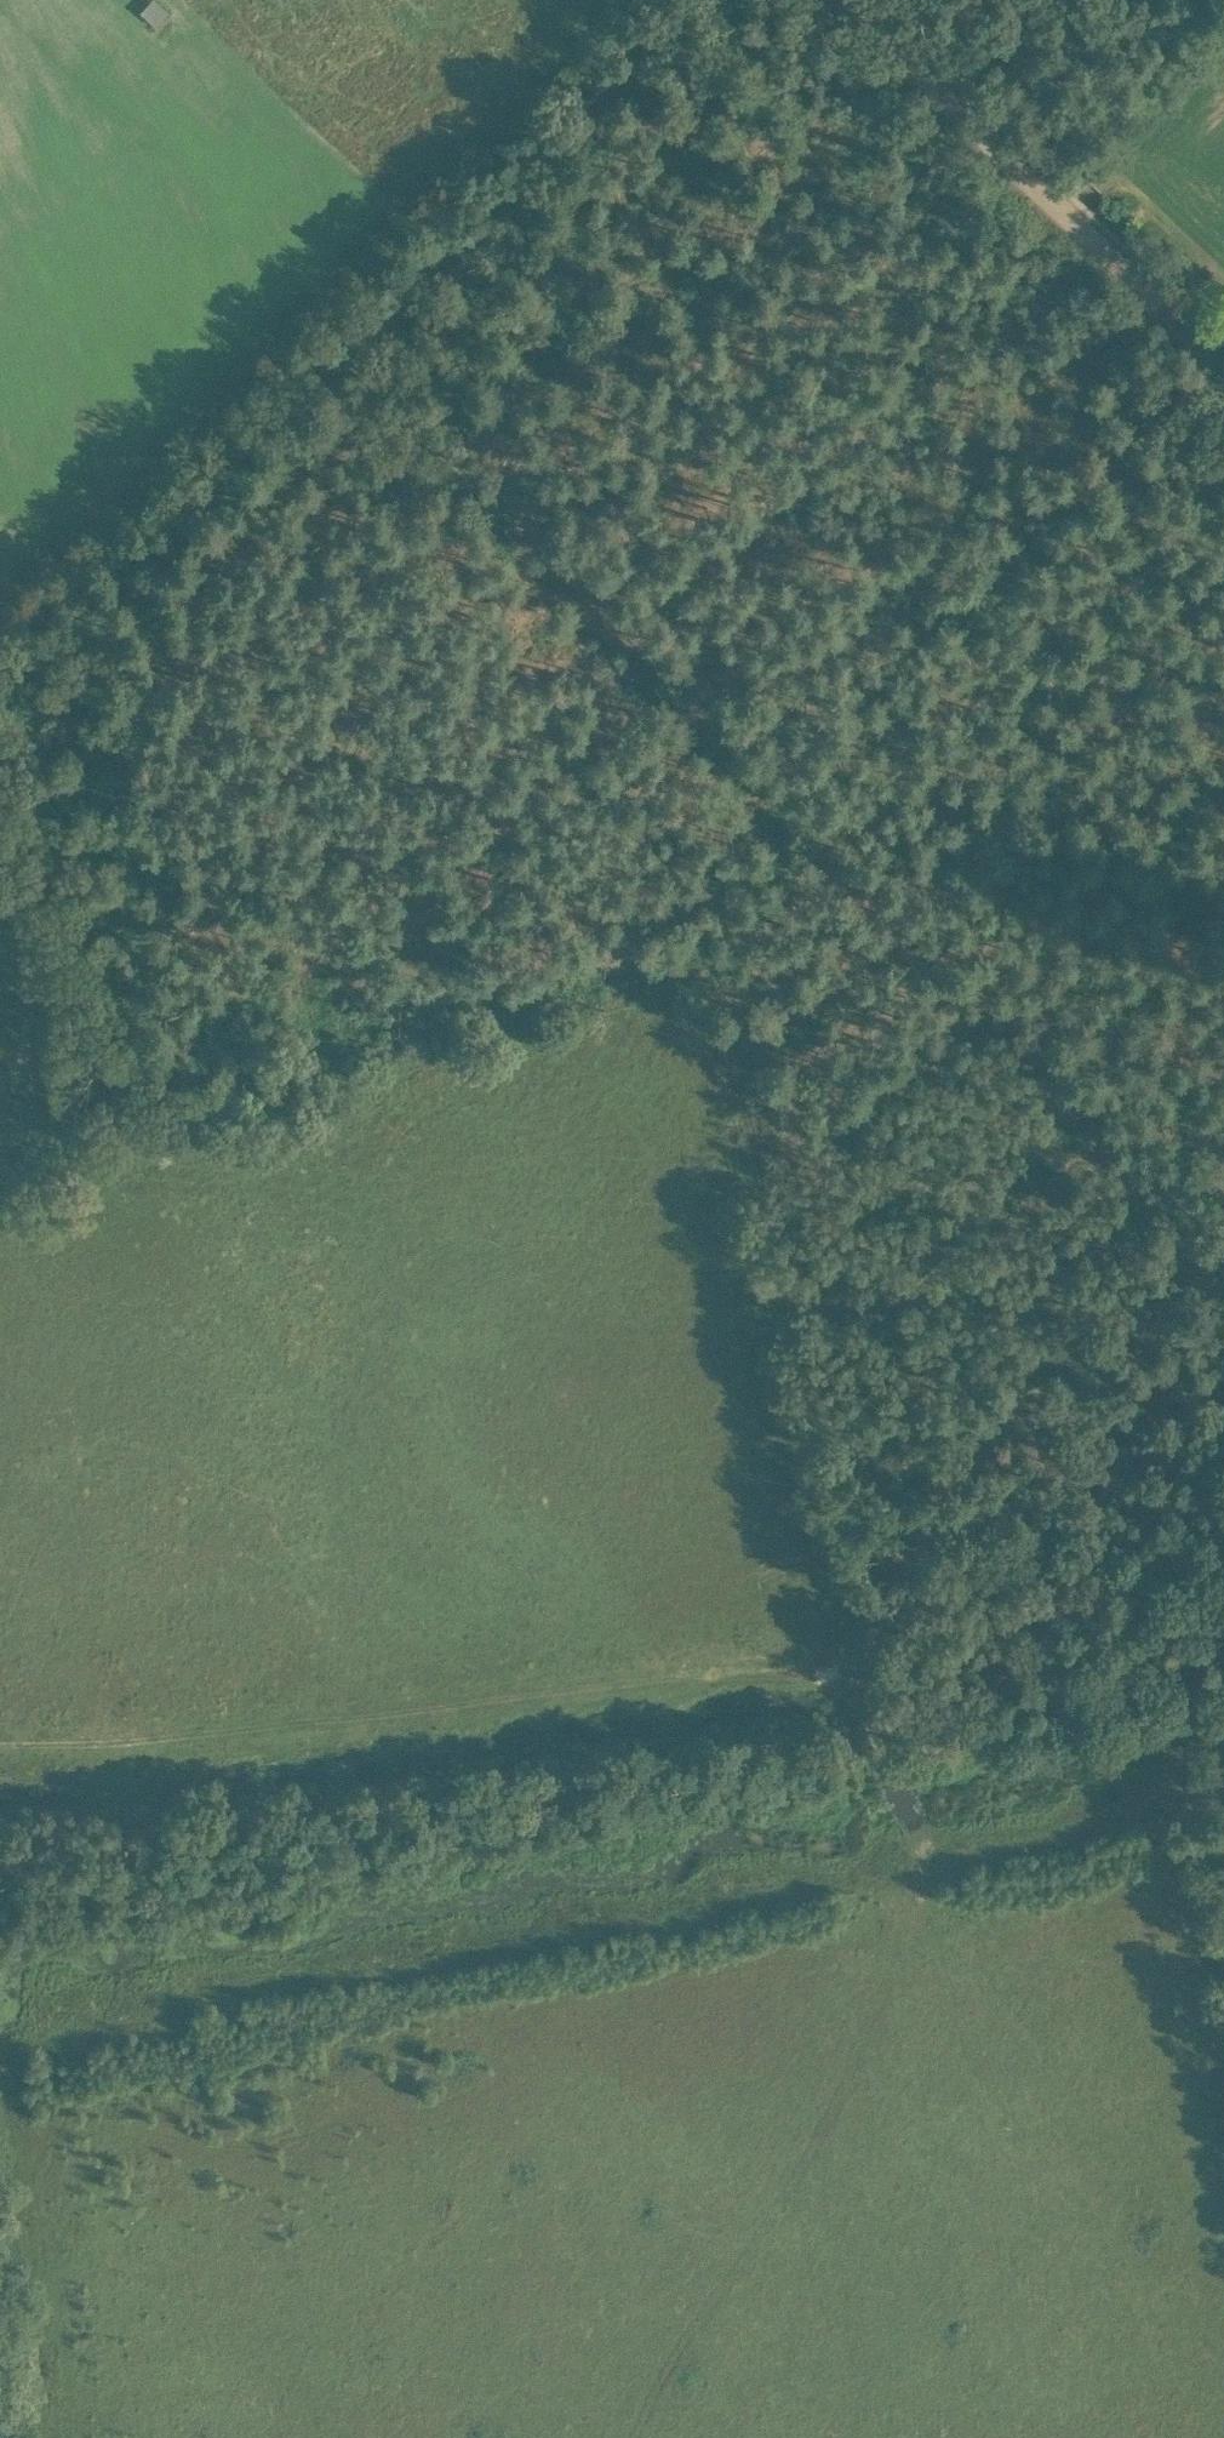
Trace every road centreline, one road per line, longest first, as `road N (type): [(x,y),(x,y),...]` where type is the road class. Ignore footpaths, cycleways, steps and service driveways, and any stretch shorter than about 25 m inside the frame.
road 1 (track): [(848,0),(1223,376)]

